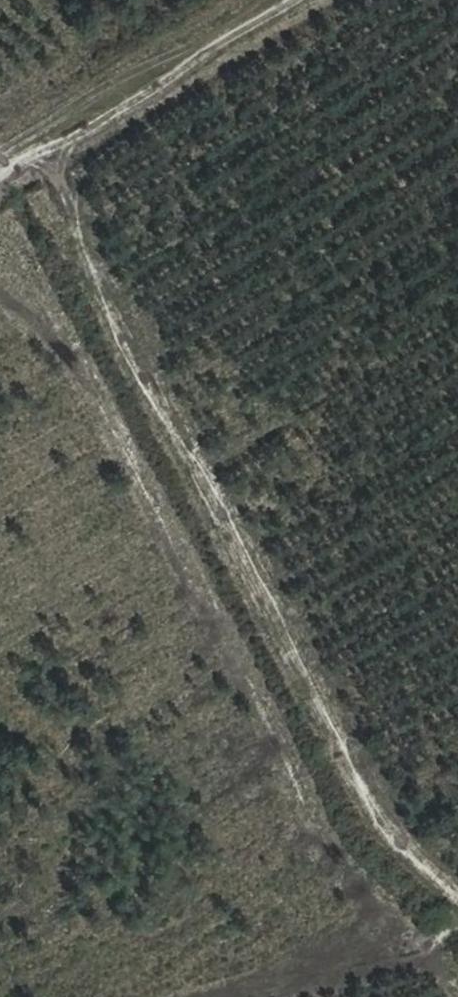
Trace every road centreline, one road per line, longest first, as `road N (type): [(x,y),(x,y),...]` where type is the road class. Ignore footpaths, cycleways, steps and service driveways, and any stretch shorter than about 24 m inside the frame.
road 1 (track): [(457,890),(293,624),(160,382),(56,147)]
road 2 (track): [(294,0),(0,182)]

